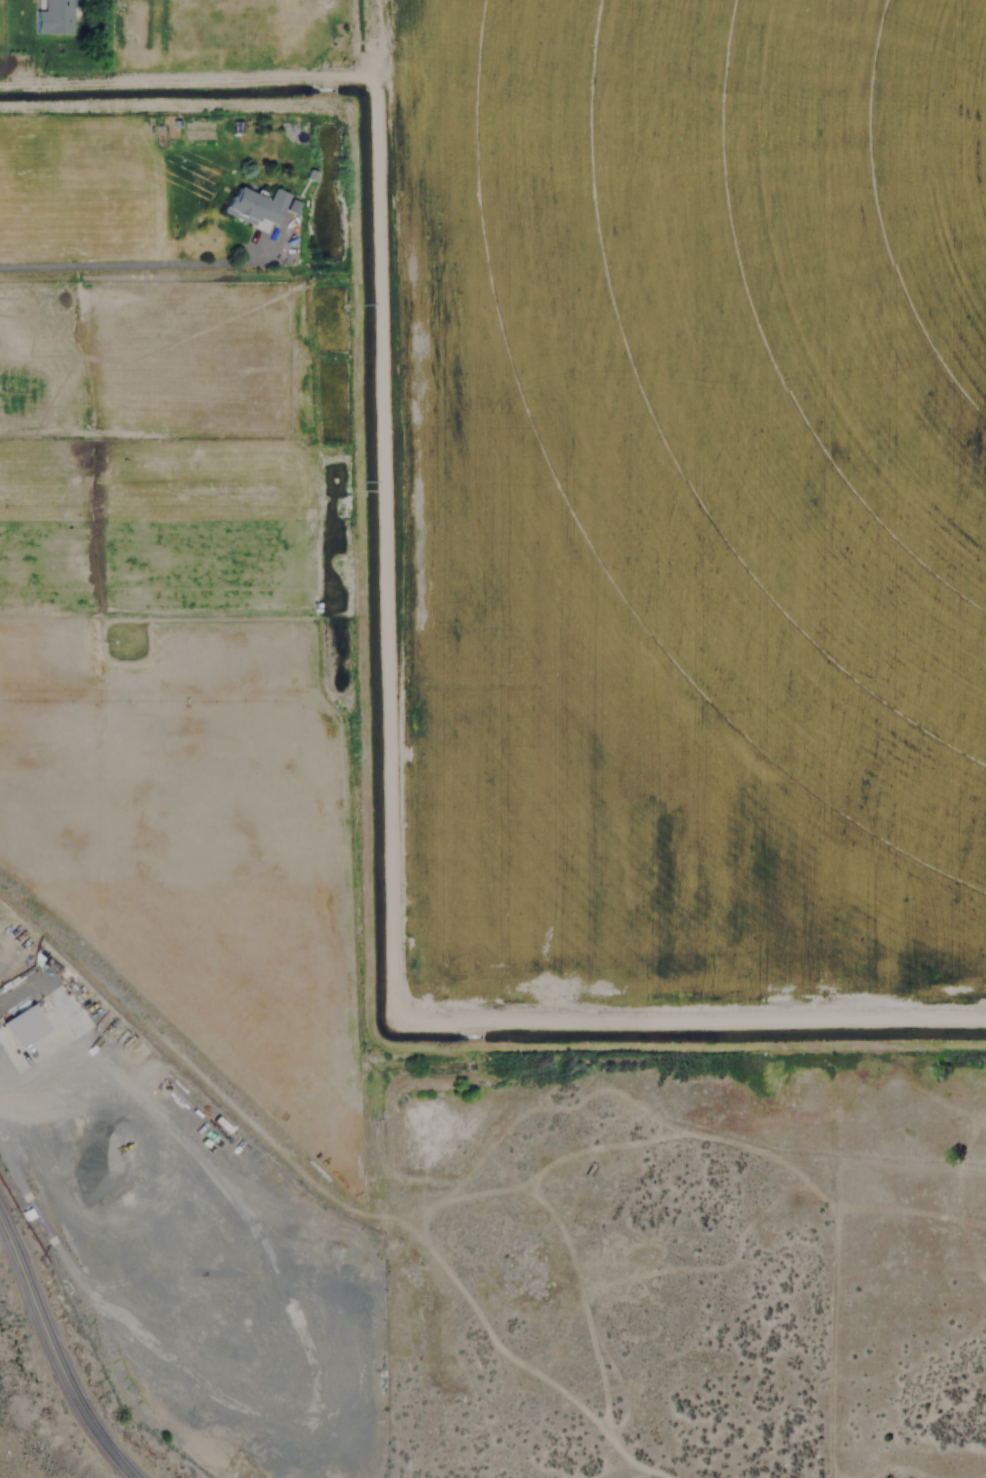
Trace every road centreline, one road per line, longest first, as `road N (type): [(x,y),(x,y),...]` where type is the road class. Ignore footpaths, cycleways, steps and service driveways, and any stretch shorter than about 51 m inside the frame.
road 1 (tertiary): [(136,1477),(97,1438),(39,1329),(0,1223)]

